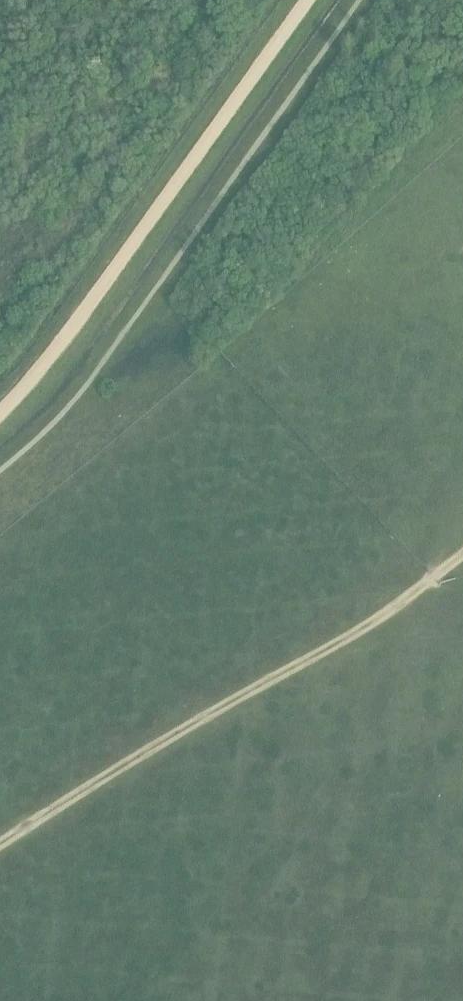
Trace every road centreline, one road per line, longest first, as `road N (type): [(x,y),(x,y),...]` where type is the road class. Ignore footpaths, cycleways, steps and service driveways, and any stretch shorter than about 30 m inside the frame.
road 1 (track): [(0,842),(373,622),(462,558)]

